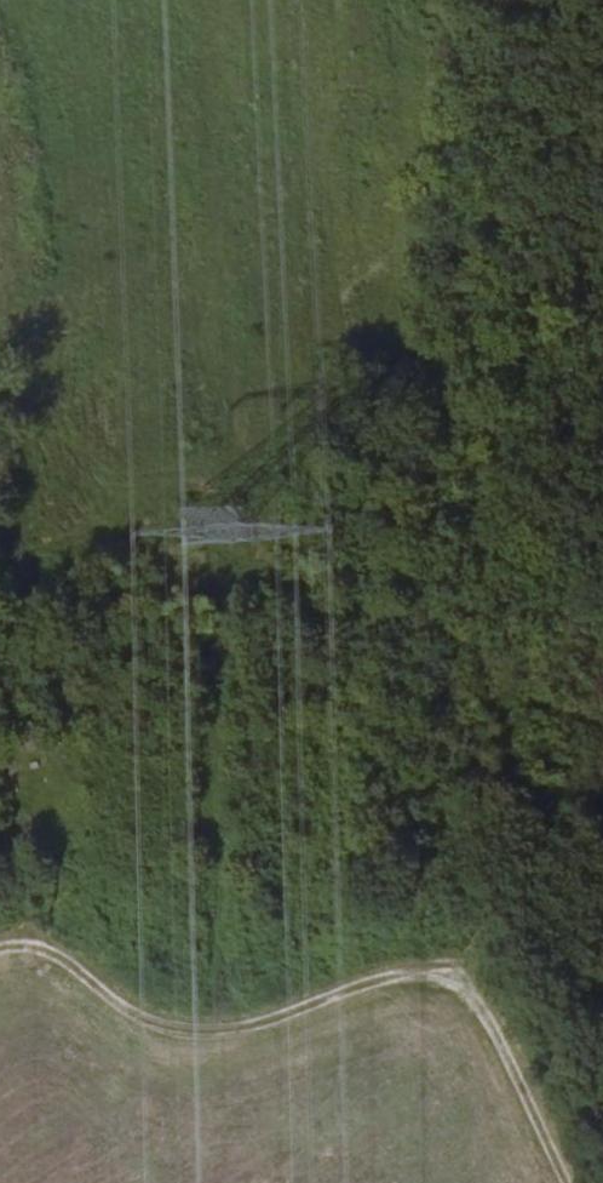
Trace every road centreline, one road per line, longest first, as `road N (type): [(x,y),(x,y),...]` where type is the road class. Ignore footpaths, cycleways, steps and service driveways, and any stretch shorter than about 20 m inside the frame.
road 1 (track): [(0,949),(26,940),(169,1030),(259,1018),(411,978),(442,984),(478,1004),(567,1182)]

